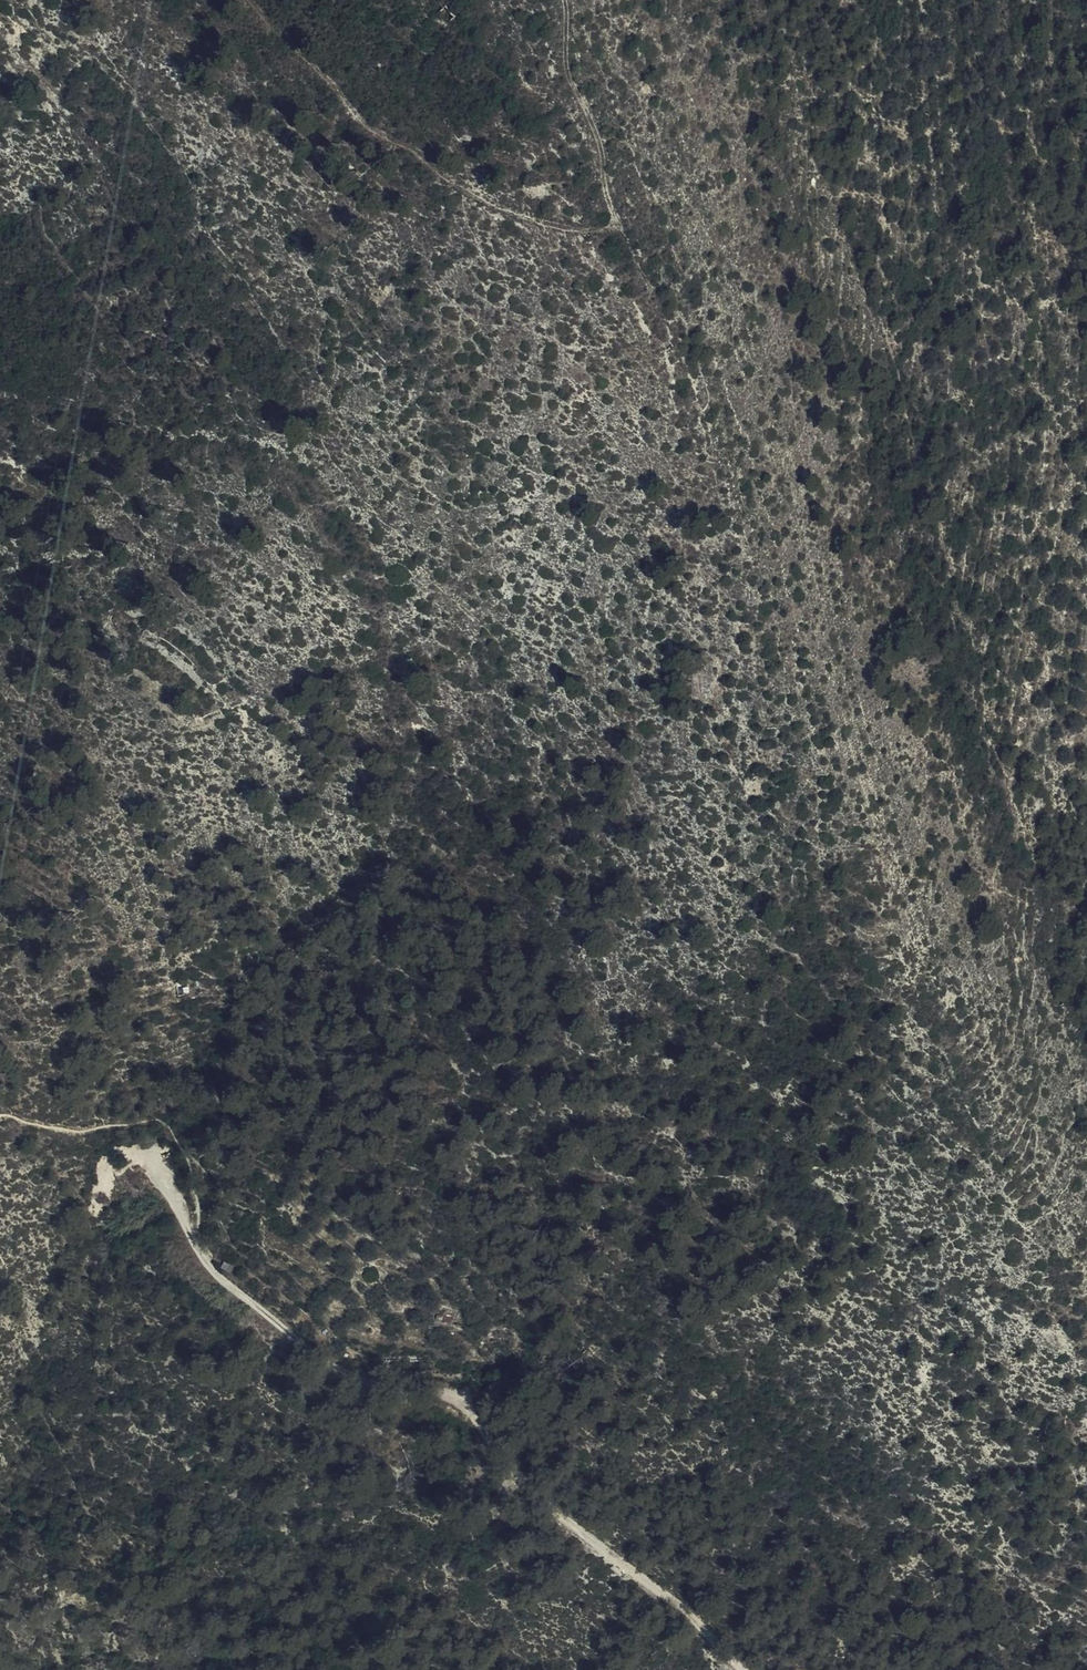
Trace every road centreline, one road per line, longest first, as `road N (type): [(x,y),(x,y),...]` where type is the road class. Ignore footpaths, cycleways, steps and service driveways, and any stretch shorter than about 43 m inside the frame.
road 1 (track): [(746,1669),(685,1608),(539,1495),(454,1397),(347,1368),(263,1309),(194,1244),(158,1154)]
road 2 (track): [(567,0),(568,71),(604,145),(614,213),(611,225),(594,233),(516,212),(441,178),(350,108),(255,1)]

